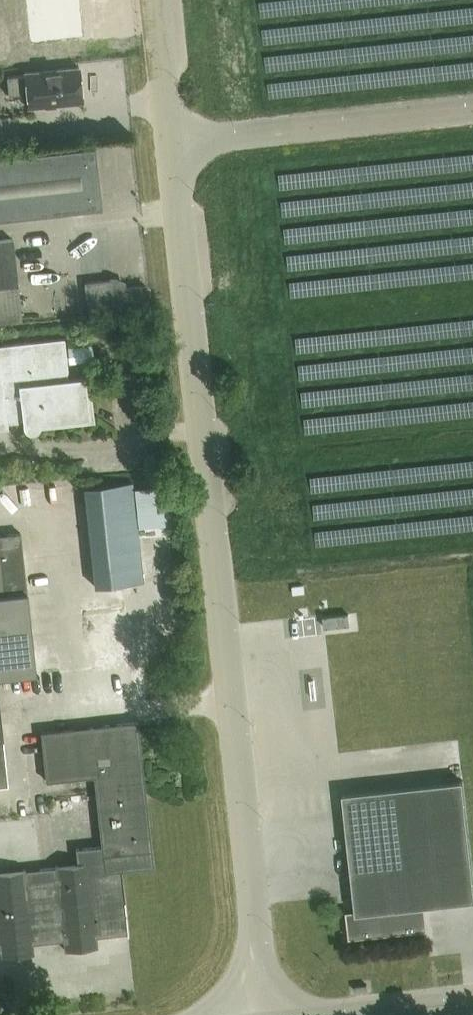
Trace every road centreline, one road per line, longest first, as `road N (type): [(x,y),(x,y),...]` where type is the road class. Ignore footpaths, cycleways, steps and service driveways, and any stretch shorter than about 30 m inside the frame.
road 1 (unclassified): [(266,1014),(172,141)]
road 2 (unclassified): [(172,141),(472,111)]
road 3 (unclassified): [(172,141),(156,0)]

